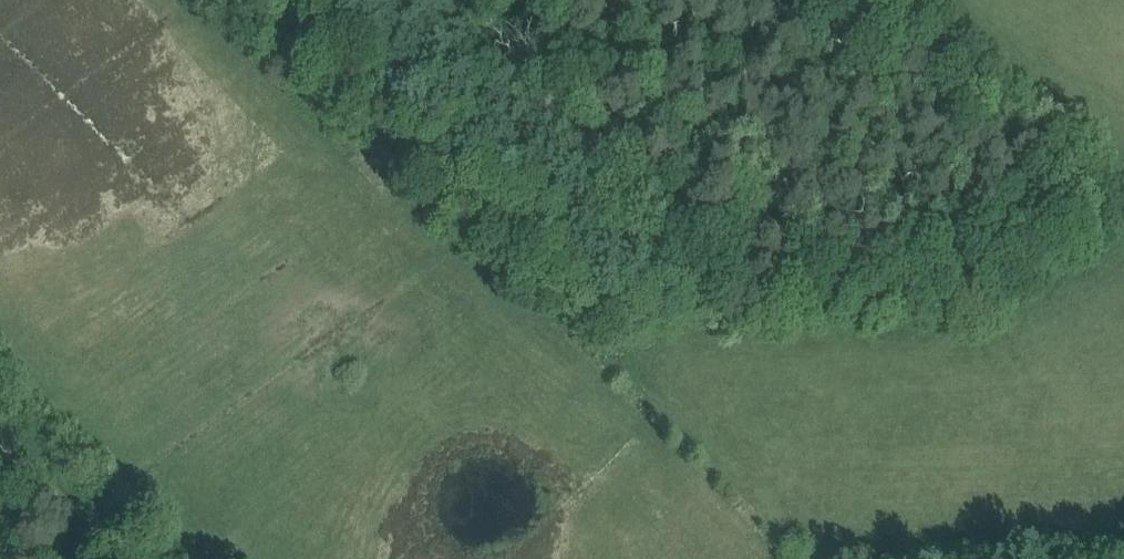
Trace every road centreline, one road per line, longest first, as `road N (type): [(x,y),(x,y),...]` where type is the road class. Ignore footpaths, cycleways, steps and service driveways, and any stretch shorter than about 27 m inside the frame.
road 1 (track): [(168,558),(0,398)]

